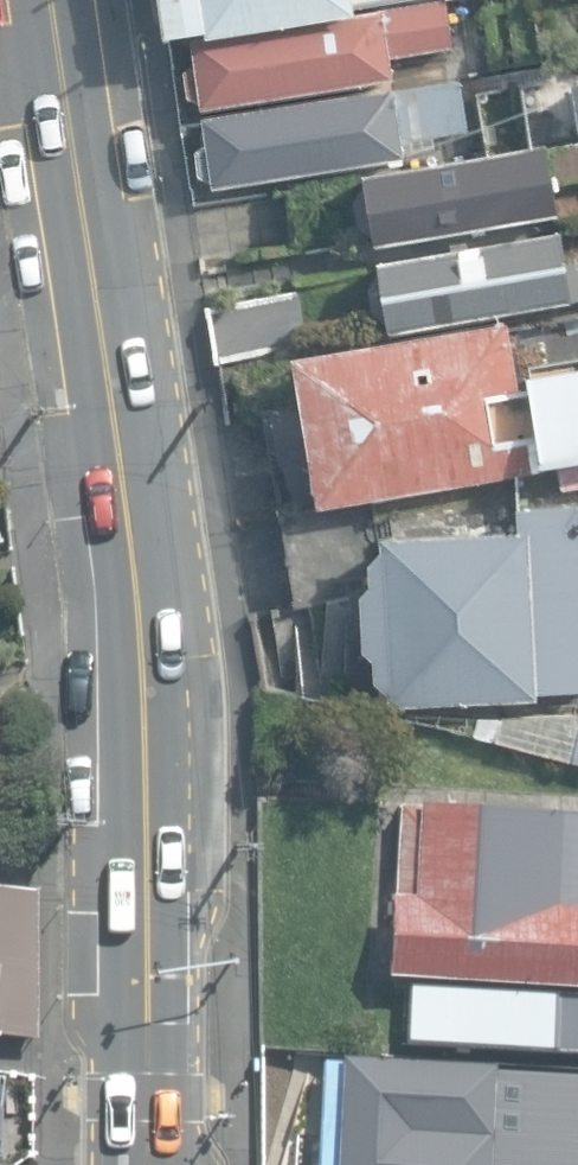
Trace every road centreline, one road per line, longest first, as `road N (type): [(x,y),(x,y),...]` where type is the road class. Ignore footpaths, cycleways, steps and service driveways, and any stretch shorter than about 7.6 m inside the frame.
road 1 (secondary): [(62,0),(131,500),(150,729),(153,1164)]

